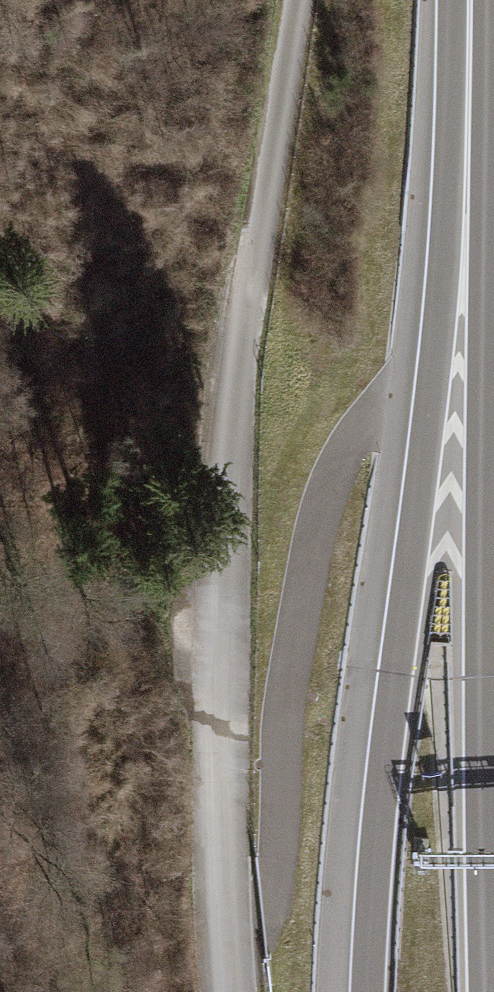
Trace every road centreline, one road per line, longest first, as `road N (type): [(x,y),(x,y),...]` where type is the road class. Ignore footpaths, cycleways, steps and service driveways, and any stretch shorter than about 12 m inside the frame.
road 1 (motorway): [(471,0),(451,105),(442,285),(369,991)]
road 2 (track): [(230,972),(223,746),(234,438),(299,0)]

